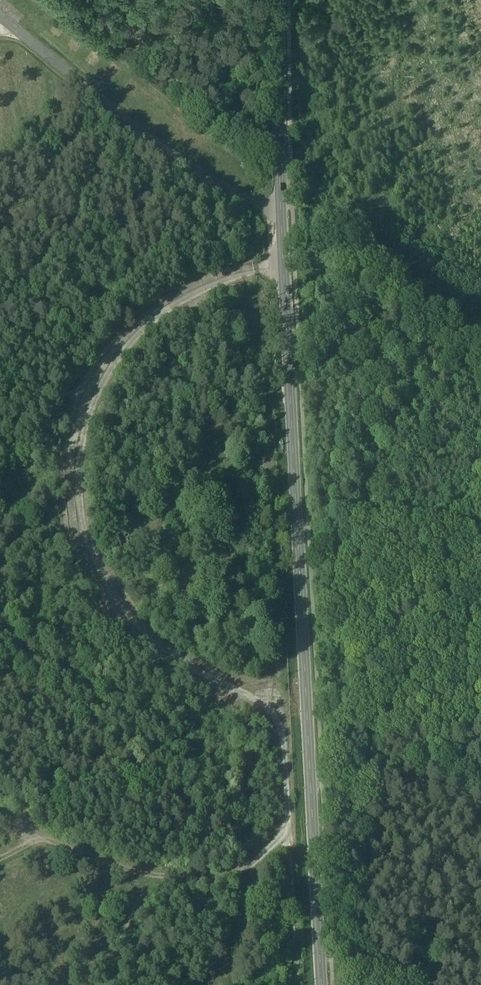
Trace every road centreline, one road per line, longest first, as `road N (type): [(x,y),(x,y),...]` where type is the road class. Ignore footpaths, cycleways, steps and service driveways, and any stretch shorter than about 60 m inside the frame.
road 1 (primary): [(279,196),(322,984)]
road 2 (track): [(313,790),(325,789),(480,534)]
road 3 (primary): [(279,196),(278,0)]

